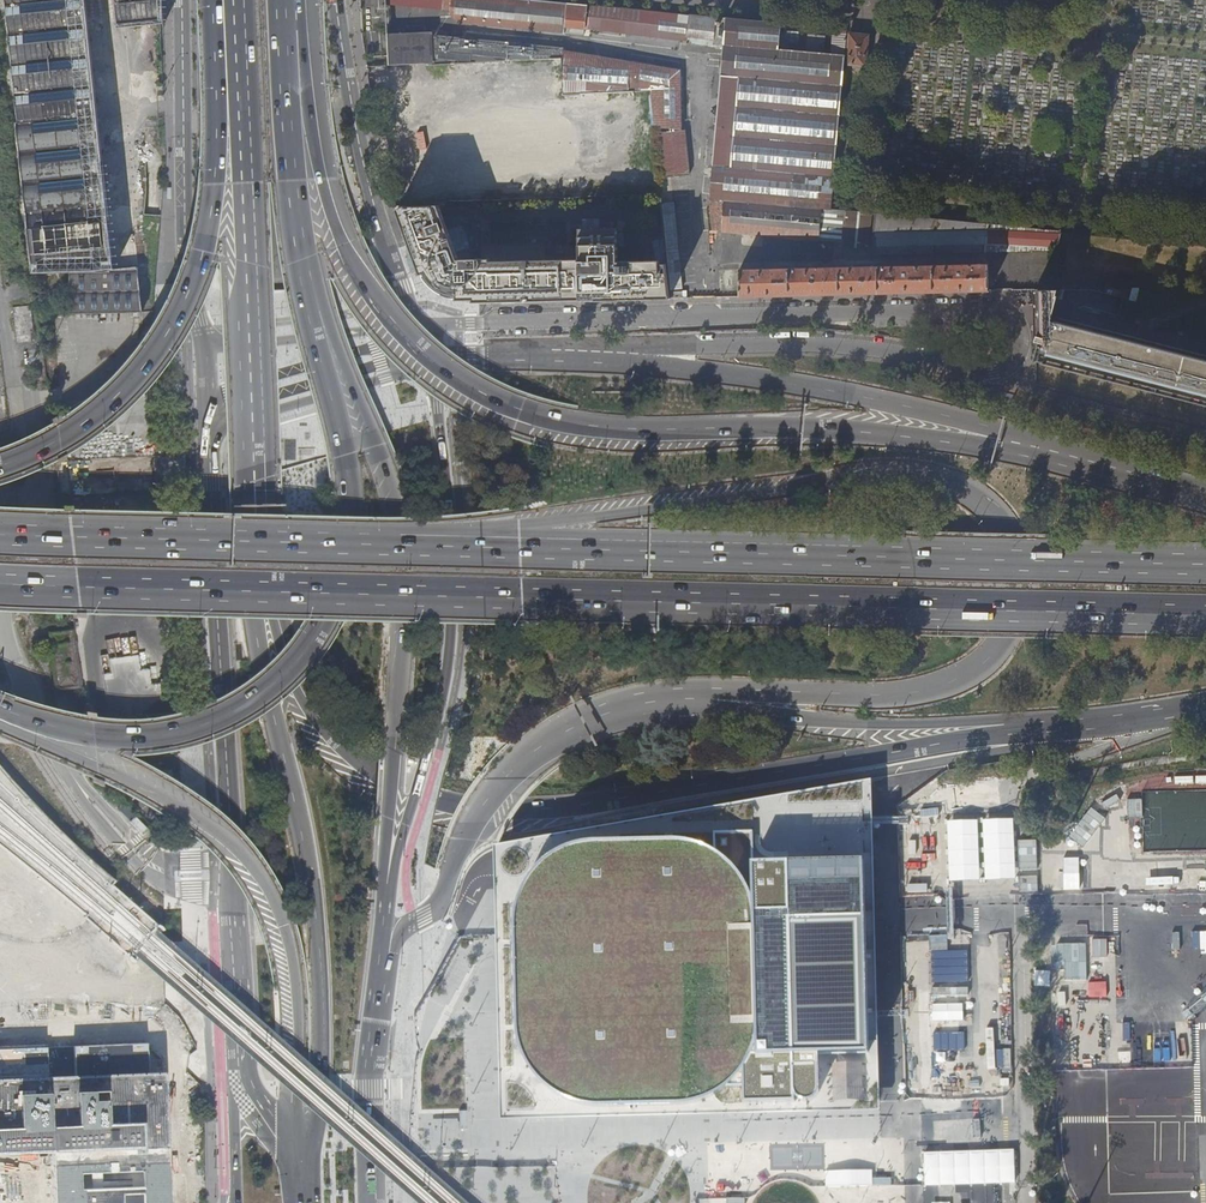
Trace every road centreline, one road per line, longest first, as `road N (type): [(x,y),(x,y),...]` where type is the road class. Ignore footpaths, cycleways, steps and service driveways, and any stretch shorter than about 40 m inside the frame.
road 1 (trunk): [(0,589),(1205,616)]
road 2 (trunk): [(644,701),(724,691),(875,696),(950,683),(983,663),(1010,623),(1015,575),(1005,532),(958,487),(892,474),(410,546)]
road 3 (motorway): [(254,483),(279,625),(300,688),(354,761),(400,790),(440,801),(484,810),(566,806),(1133,718)]
road 4 (residential): [(412,323),(979,309),(1007,314),(1016,326),(1016,357),(992,371),(834,345),(573,354)]
road 5 (motorway): [(1038,448),(844,431),(602,424),(491,394),(406,335),(374,301),(340,245),(287,40)]
road 6 (trunk): [(1205,565),(410,546)]
road 7 (motorway): [(0,711),(99,731),(180,726),(249,698),(306,645),(332,594),(348,511),(299,259)]
road 8 (motorway): [(254,483),(249,568),(256,641),(312,874),(323,1004),(320,1128),(300,1174)]
road 9 (motorway): [(387,879),(402,540),(387,480),(299,259)]
road 10 (primary): [(210,432),(246,1068)]
road 11 (trunk): [(0,717),(187,811),(223,837),(256,879),(290,980),(300,1174)]
road 12 (motorway): [(213,0),(214,184),(191,287),(159,343),(104,410),(0,469)]
road 13 (primary): [(387,879),(444,695),(449,637),(446,487),(429,367)]
road 14 (trunk): [(644,701),(853,726),(1133,718)]
road 15 (trunk): [(1038,448),(849,395),(573,354)]
road 16 (trunk): [(410,546),(0,537)]
road 17 (trunk): [(383,957),(438,905),(475,815),(508,778),(576,724),(644,701)]
road 18 (primary): [(182,0),(187,264),(201,342)]
road 19 (primary): [(412,323),(372,201),(336,0)]
road 20 (motorway): [(233,0),(246,262)]
road 21 (primary): [(372,1202),(383,957)]
road 22 (primary): [(429,367),(210,432)]
road 23 (motorway): [(246,262),(254,483)]
road 24 (motorway): [(299,259),(287,40)]
road 25 (unclassified): [(201,342),(412,323)]
road 26 (trunk): [(1205,498),(1038,448)]
road 27 (primary): [(573,354),(459,355),(429,367)]
road 28 (primary): [(246,1068),(235,1102),(234,1202)]

